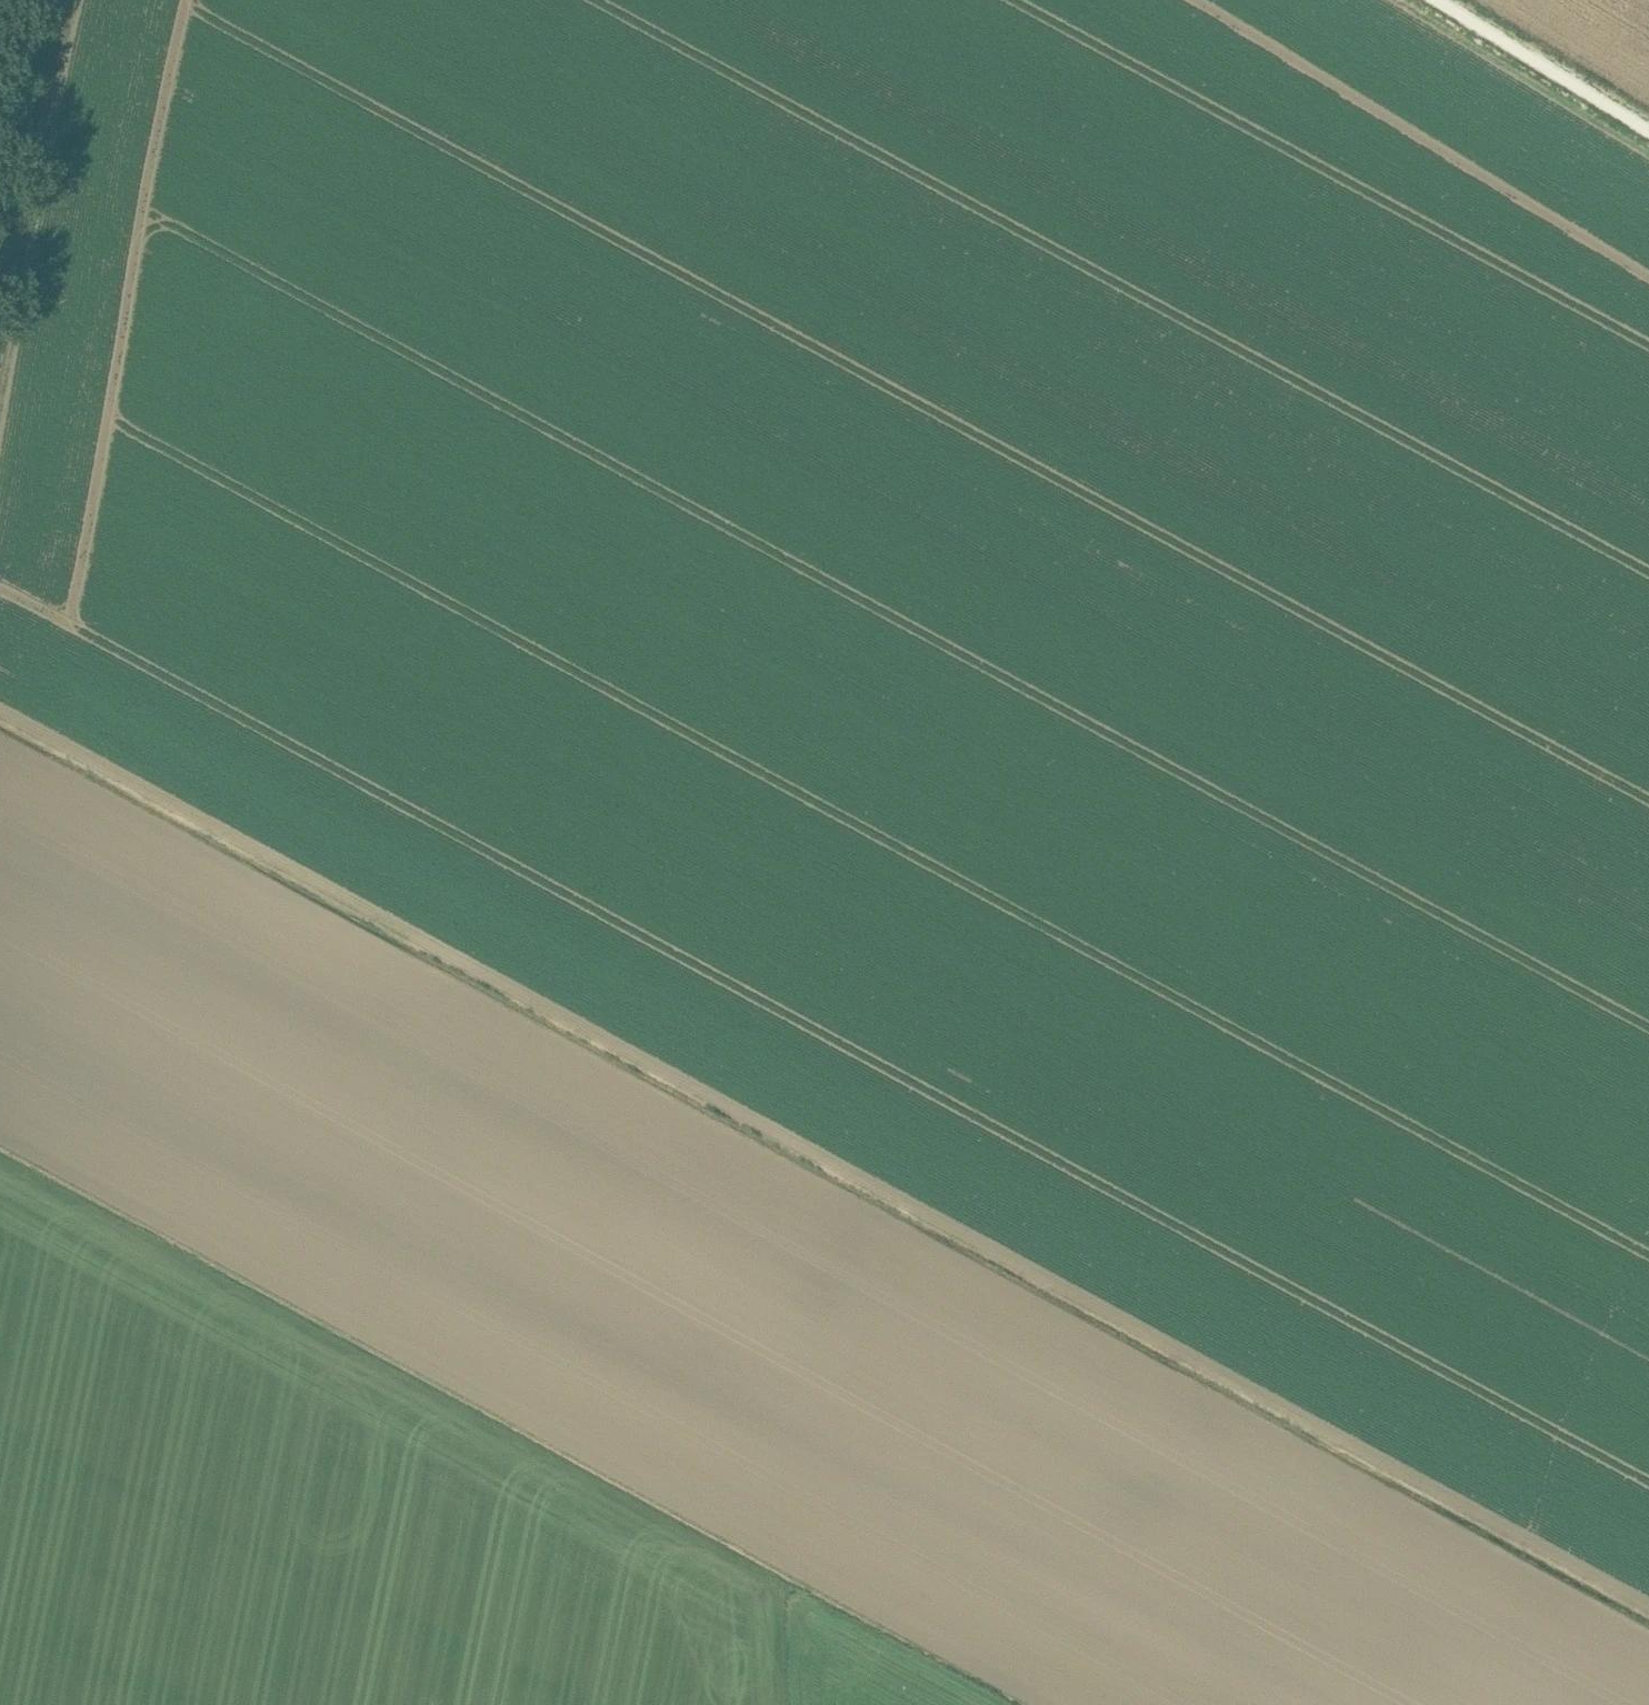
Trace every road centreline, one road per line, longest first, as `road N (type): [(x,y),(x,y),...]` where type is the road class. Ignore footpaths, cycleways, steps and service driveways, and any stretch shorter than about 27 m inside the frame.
road 1 (unclassified): [(39,0),(0,188)]

